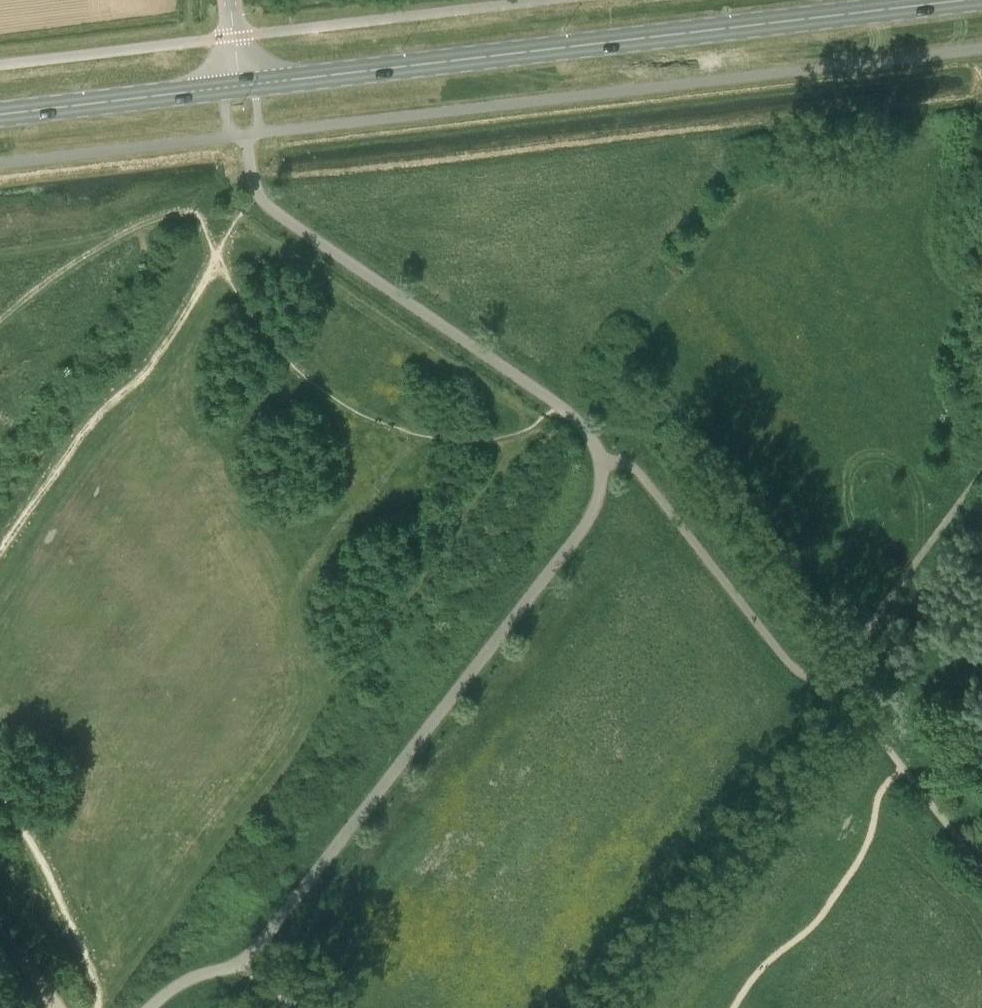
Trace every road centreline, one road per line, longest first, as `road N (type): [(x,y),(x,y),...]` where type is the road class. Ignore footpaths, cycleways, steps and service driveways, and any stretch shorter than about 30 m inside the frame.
road 1 (secondary): [(980,0),(240,88)]
road 2 (secondary): [(0,116),(240,88)]

